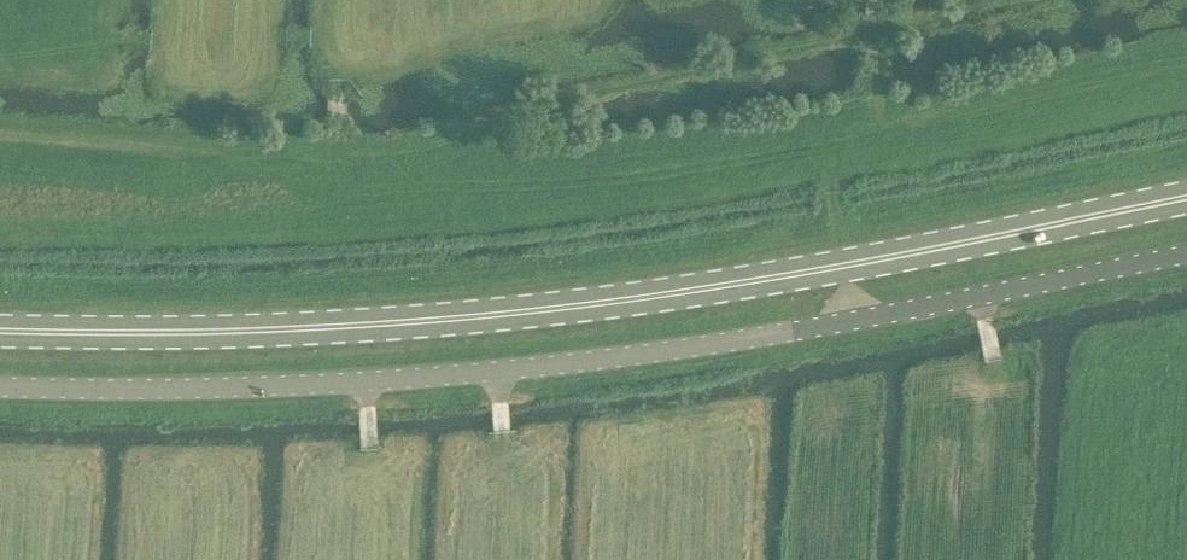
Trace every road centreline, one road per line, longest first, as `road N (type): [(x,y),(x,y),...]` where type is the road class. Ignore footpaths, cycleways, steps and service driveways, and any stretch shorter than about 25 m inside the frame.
road 1 (unclassified): [(1186,248),(848,314),(509,369),(0,384)]
road 2 (primary): [(0,330),(448,320),(762,281),(1186,198)]
road 3 (track): [(832,166),(848,314)]

